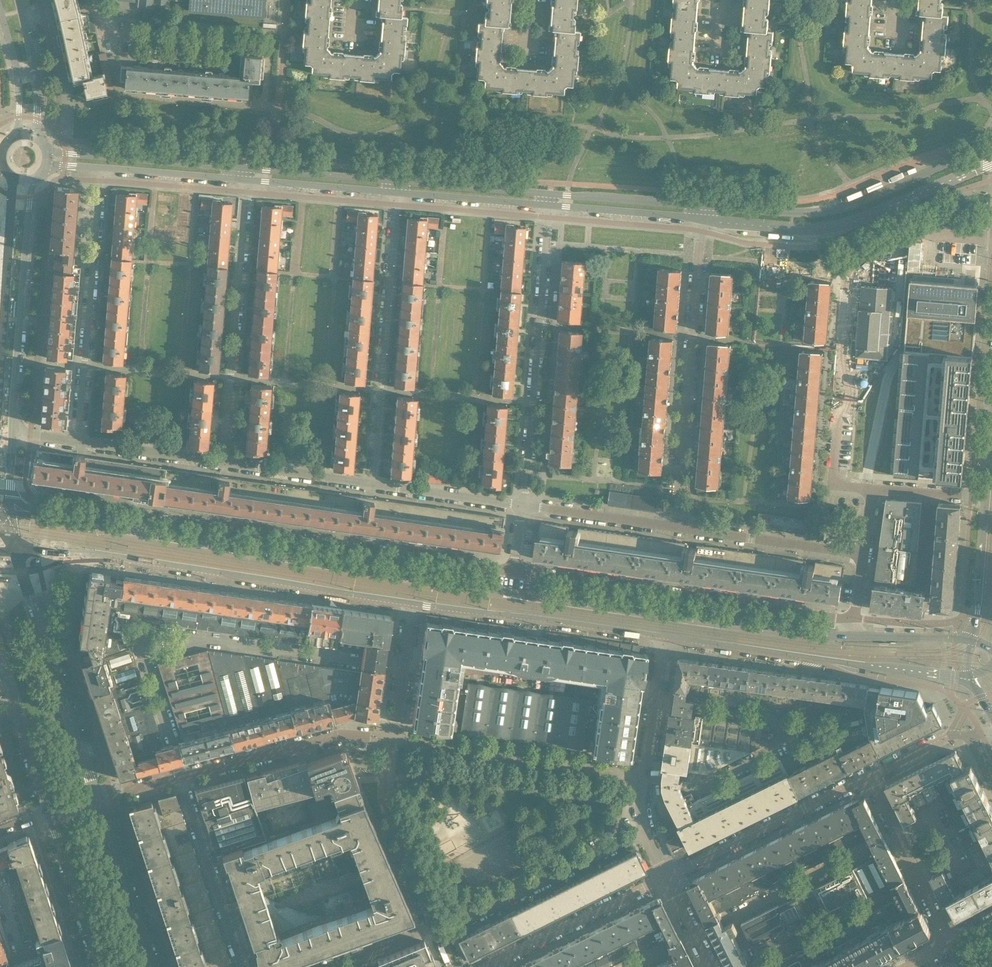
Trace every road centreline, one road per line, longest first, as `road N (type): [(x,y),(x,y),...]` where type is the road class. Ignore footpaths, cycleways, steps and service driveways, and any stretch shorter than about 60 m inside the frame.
road 1 (secondary): [(856,636),(793,635),(122,528)]
road 2 (secondary): [(18,550),(111,556),(411,602)]
road 3 (residential): [(513,571),(164,521),(122,528)]
road 4 (residential): [(181,777),(144,655),(209,640),(402,667)]
road 5 (residential): [(854,619),(513,571)]
road 6 (residential): [(677,528),(703,217)]
road 7 (secondary): [(664,638),(967,678)]
road 8 (residential): [(549,205),(523,506)]
road 9 (tertiary): [(991,144),(835,205),(704,205)]
road 10 (residential): [(396,192),(373,484)]
road 11 (residential): [(873,488),(832,485),(851,263),(869,251)]
road 12 (residential): [(224,462),(248,179)]
road 13 (residential): [(99,168),(78,440)]
road 14 (secondary): [(97,798),(18,550)]
road 15 (residential): [(644,776),(390,738)]
road 16 (secondary): [(411,602),(664,638)]
road 17 (tertiary): [(12,431),(33,179)]
road 18 (residential): [(439,933),(644,832)]
road 19 (residential): [(696,936),(897,834)]
road 20 (residential): [(666,878),(868,778)]
road 21 (residential): [(181,777),(339,737),(390,738)]
road 22 (tertiary): [(794,228),(860,219),(991,163)]
road 23 (tertiary): [(248,168),(47,151)]
road 24 (residential): [(487,966),(666,878)]
road 25 (residential): [(242,966),(181,777)]
road 26 (residential): [(747,966),(919,878)]
road 27 (residential): [(863,554),(677,528)]
road 28 (tertiary): [(12,177),(0,364)]
road 29 (secondary): [(152,966),(97,798)]
road 30 (residential): [(644,776),(708,779),(792,740),(797,729)]
road 31 (secondary): [(0,659),(50,814)]
road 32 (secondary): [(50,814),(101,966)]
road 33 (residential): [(677,528),(523,506)]
road 34 (tertiary): [(551,194),(397,180)]
road 35 (tertiary): [(549,205),(703,217)]
road 36 (tertiary): [(396,192),(549,205)]
road 37 (tertiary): [(704,205),(551,194)]
road 38 (residential): [(523,506),(373,484)]
road 39 (residential): [(373,484),(224,462)]
road 40 (tertiary): [(397,180),(248,168)]
road 41 (tertiary): [(99,168),(248,179)]
road 42 (tertiary): [(248,179),(396,192)]
road 43 (residential): [(224,462),(78,440)]
road 44 (residential): [(797,729),(780,719),(655,703)]
road 45 (secondary): [(985,497),(973,641)]
road 46 (tertiary): [(0,10),(18,85),(18,136)]
road 47 (residential): [(869,251),(915,232),(991,239)]
road 48 (residential): [(919,878),(953,860),(931,817),(897,834)]

